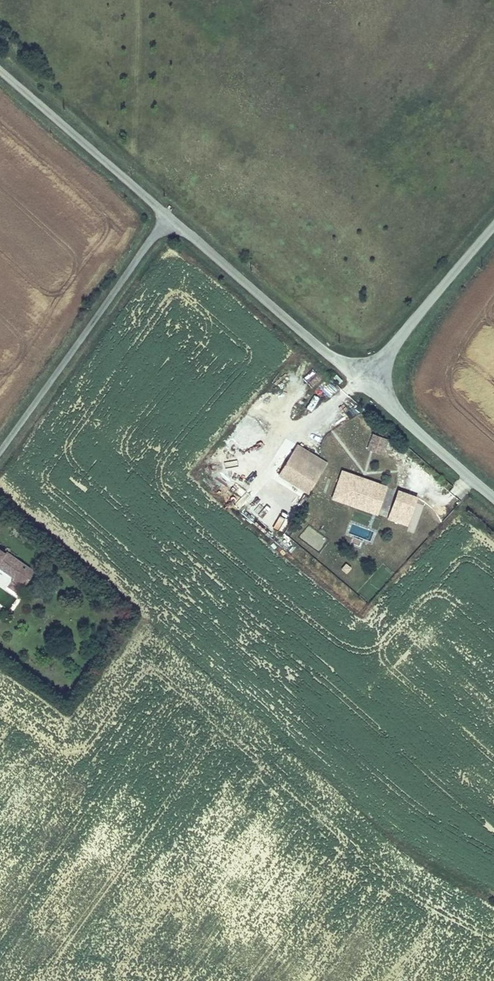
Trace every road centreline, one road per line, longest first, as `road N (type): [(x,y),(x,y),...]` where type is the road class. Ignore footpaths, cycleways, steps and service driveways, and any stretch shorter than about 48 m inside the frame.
road 1 (unclassified): [(0,69),(326,354),(383,374)]
road 2 (tertiary): [(383,374),(399,339),(493,228)]
road 3 (tertiary): [(493,498),(403,419),(383,374)]

